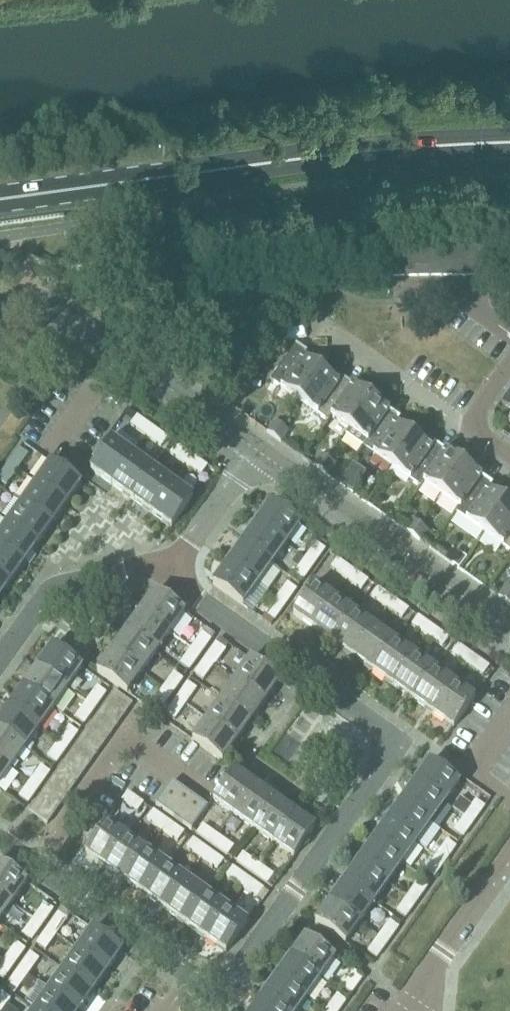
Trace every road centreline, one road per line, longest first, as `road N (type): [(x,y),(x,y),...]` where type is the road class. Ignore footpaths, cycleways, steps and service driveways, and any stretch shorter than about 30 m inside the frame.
road 1 (residential): [(193,973),(229,974),(390,743),(380,727),(170,566)]
road 2 (primary): [(0,199),(337,154),(509,142)]
road 3 (tertiary): [(509,628),(254,448)]
road 4 (tertiary): [(254,448),(65,317),(42,305),(0,303)]
road 5 (residential): [(0,835),(193,973)]
road 6 (residential): [(170,566),(151,562),(48,592),(0,658)]
road 7 (residential): [(408,1010),(509,860)]
road 8 (residential): [(466,424),(321,324)]
road 9 (residential): [(170,566),(254,448)]

